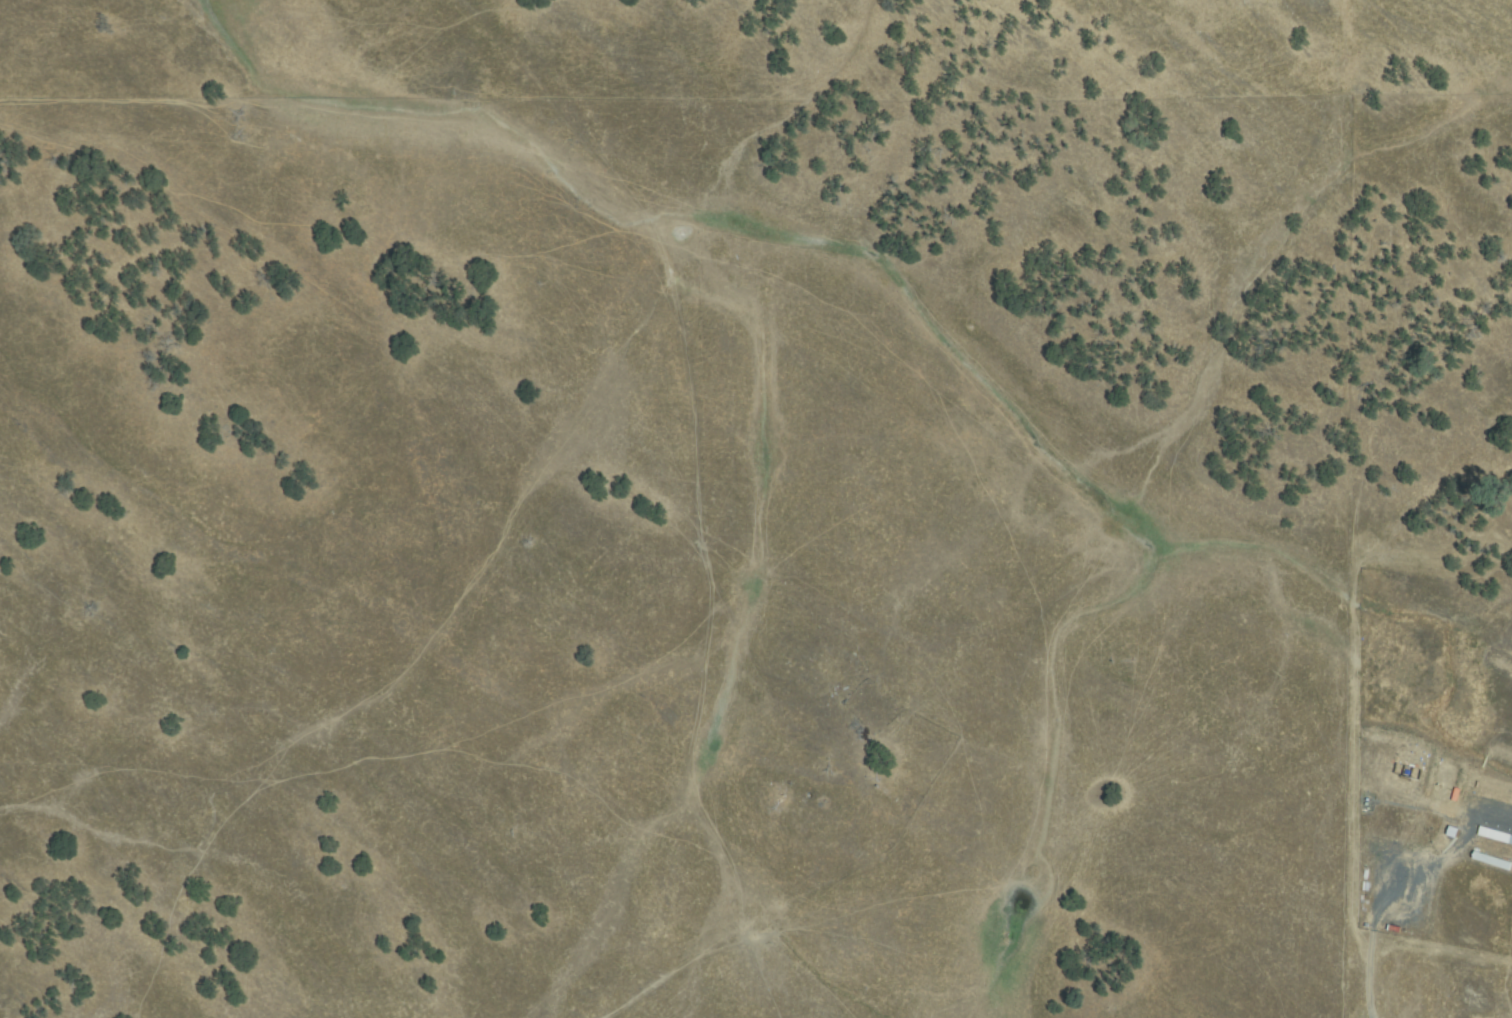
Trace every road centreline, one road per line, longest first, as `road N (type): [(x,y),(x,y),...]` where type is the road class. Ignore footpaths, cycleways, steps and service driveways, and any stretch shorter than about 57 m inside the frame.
road 1 (residential): [(611,1017),(723,941),(741,925),(752,894),(748,869),(693,781),(722,607),(696,324),(665,223),(470,0)]
road 2 (residential): [(341,296),(89,141),(0,118)]

